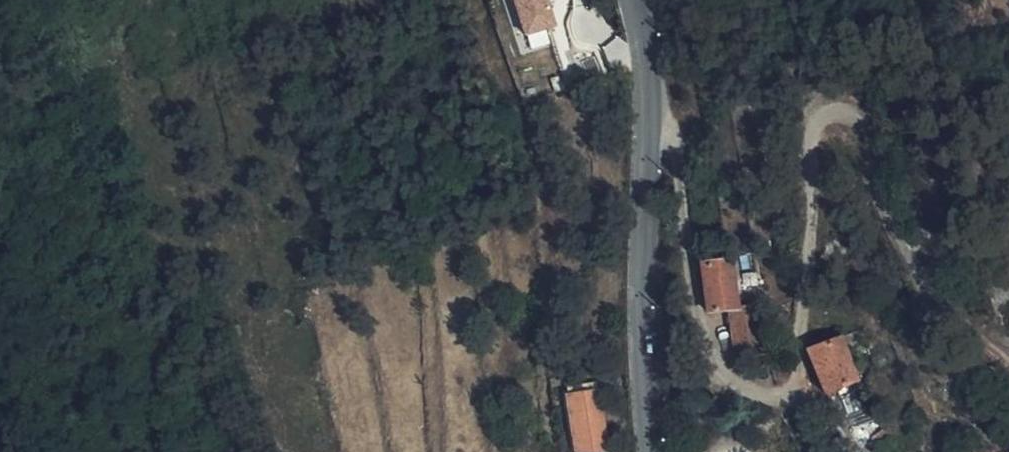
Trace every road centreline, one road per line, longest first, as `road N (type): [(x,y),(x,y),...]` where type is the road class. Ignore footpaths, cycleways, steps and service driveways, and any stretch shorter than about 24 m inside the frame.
road 1 (tertiary): [(638,0),(658,451)]

